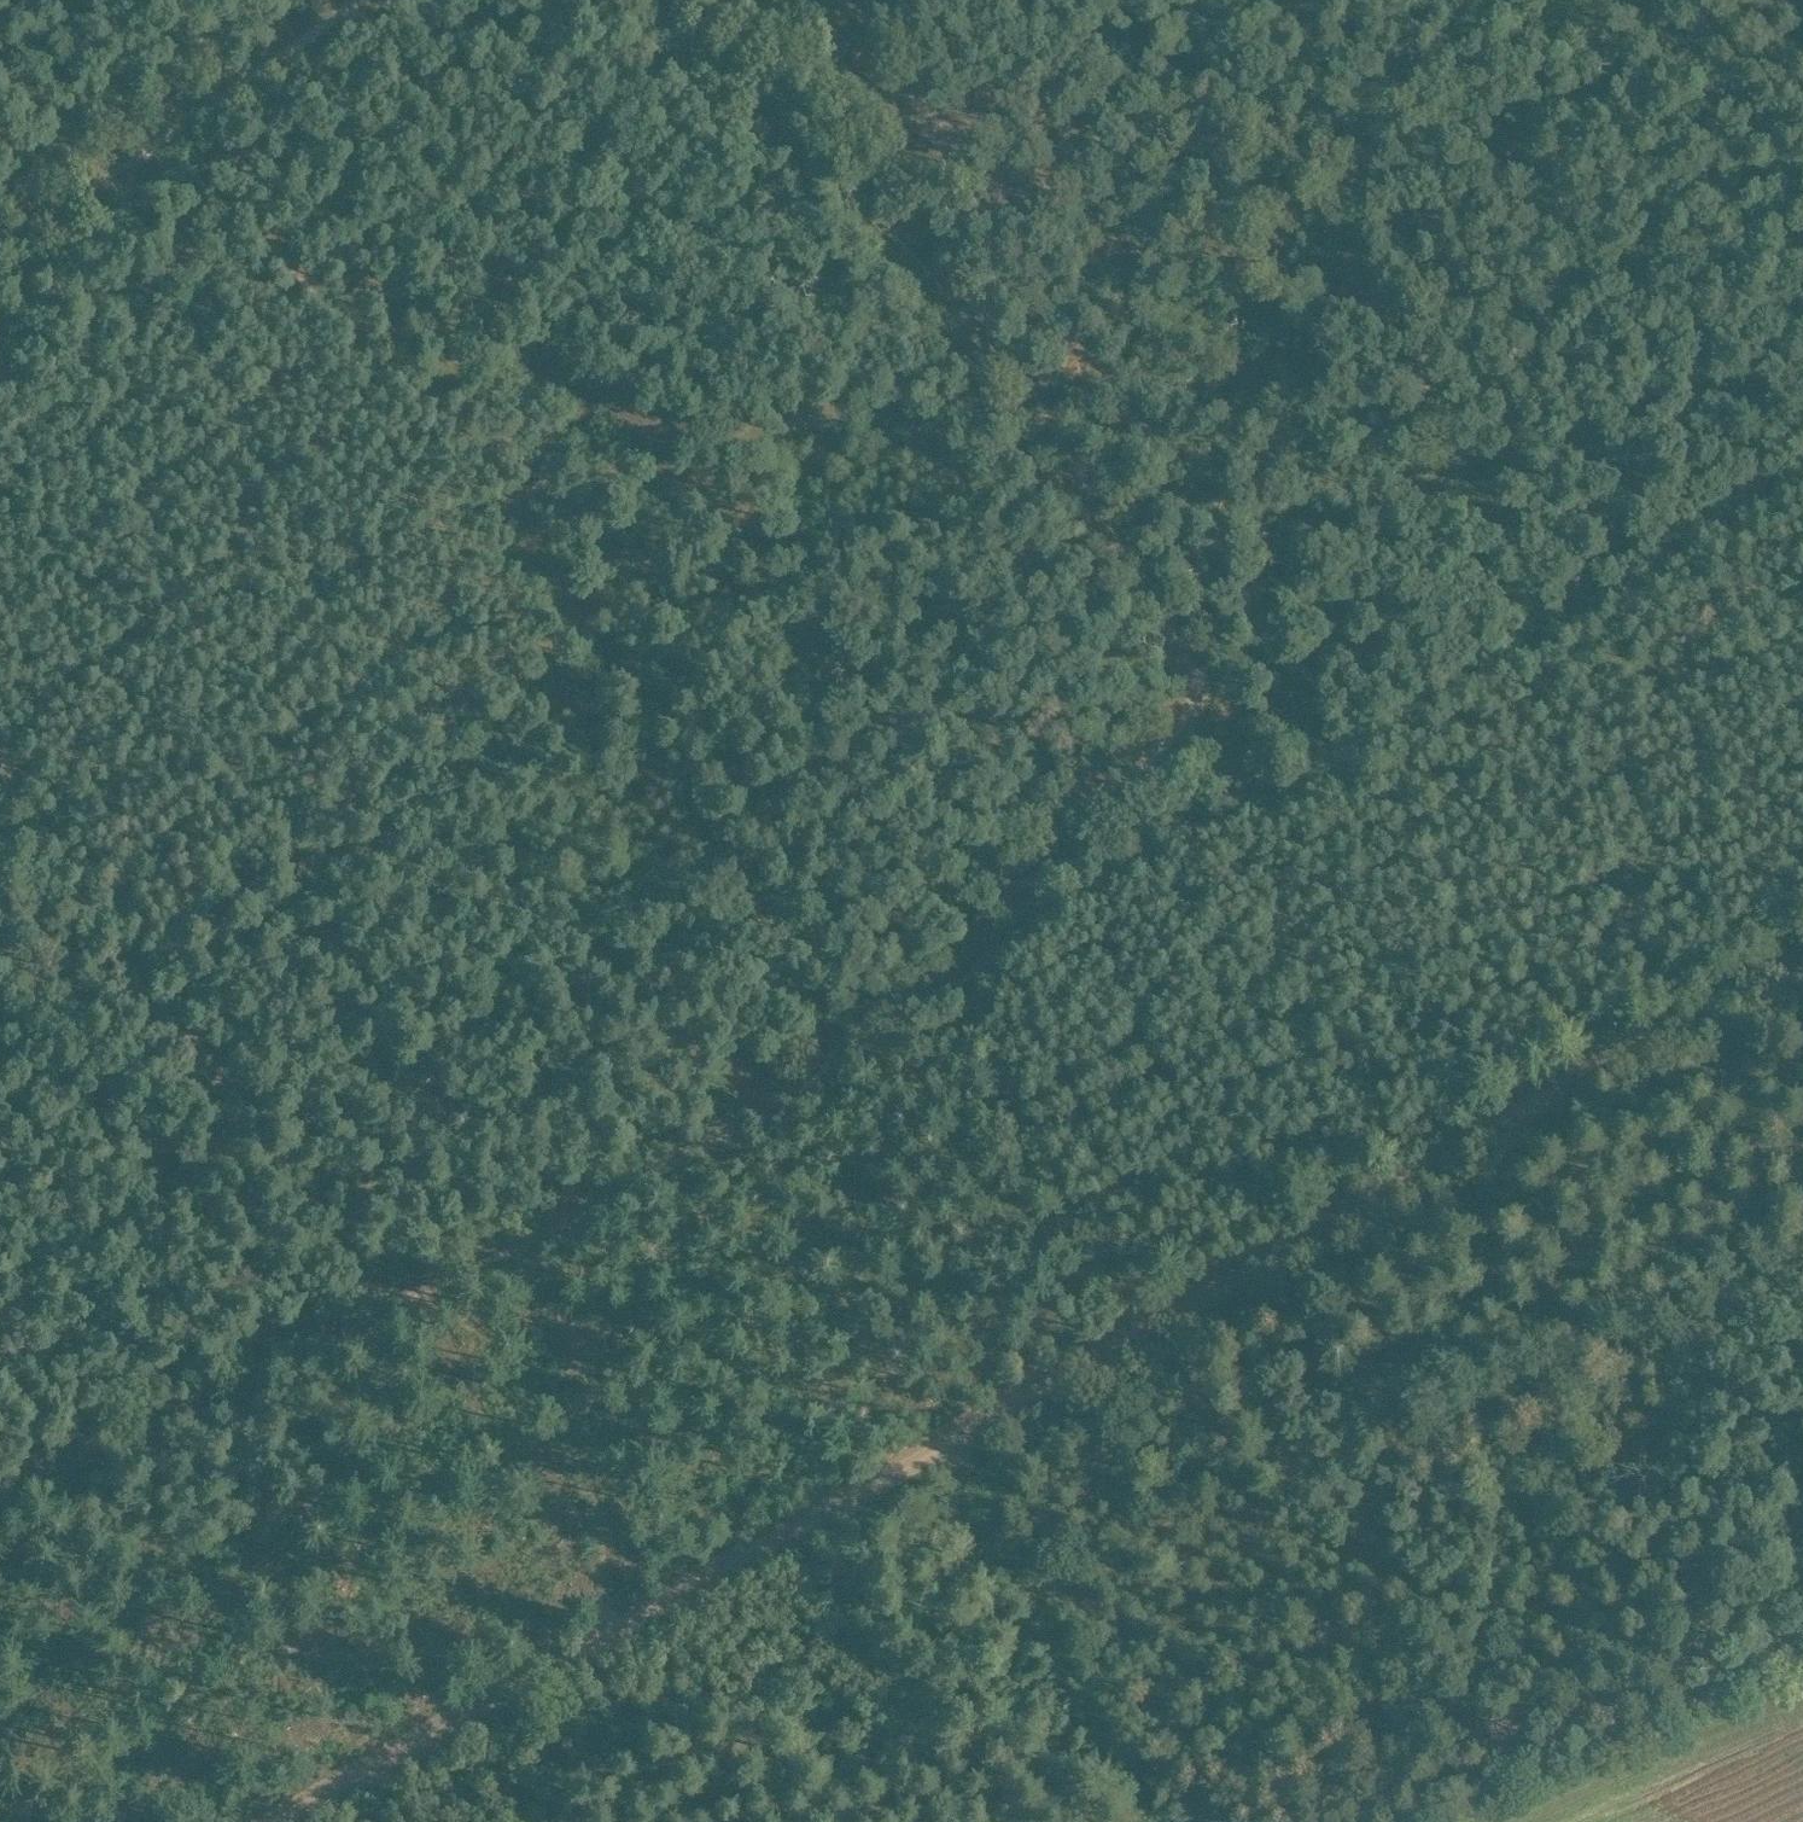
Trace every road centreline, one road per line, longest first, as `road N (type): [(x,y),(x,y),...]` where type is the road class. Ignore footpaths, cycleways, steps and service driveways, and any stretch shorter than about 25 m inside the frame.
road 1 (track): [(1155,1324),(270,1821)]
road 2 (track): [(646,0),(1080,443),(1199,663),(1190,709)]
road 3 (track): [(1802,961),(1155,1324)]
road 4 (track): [(0,252),(351,0)]

